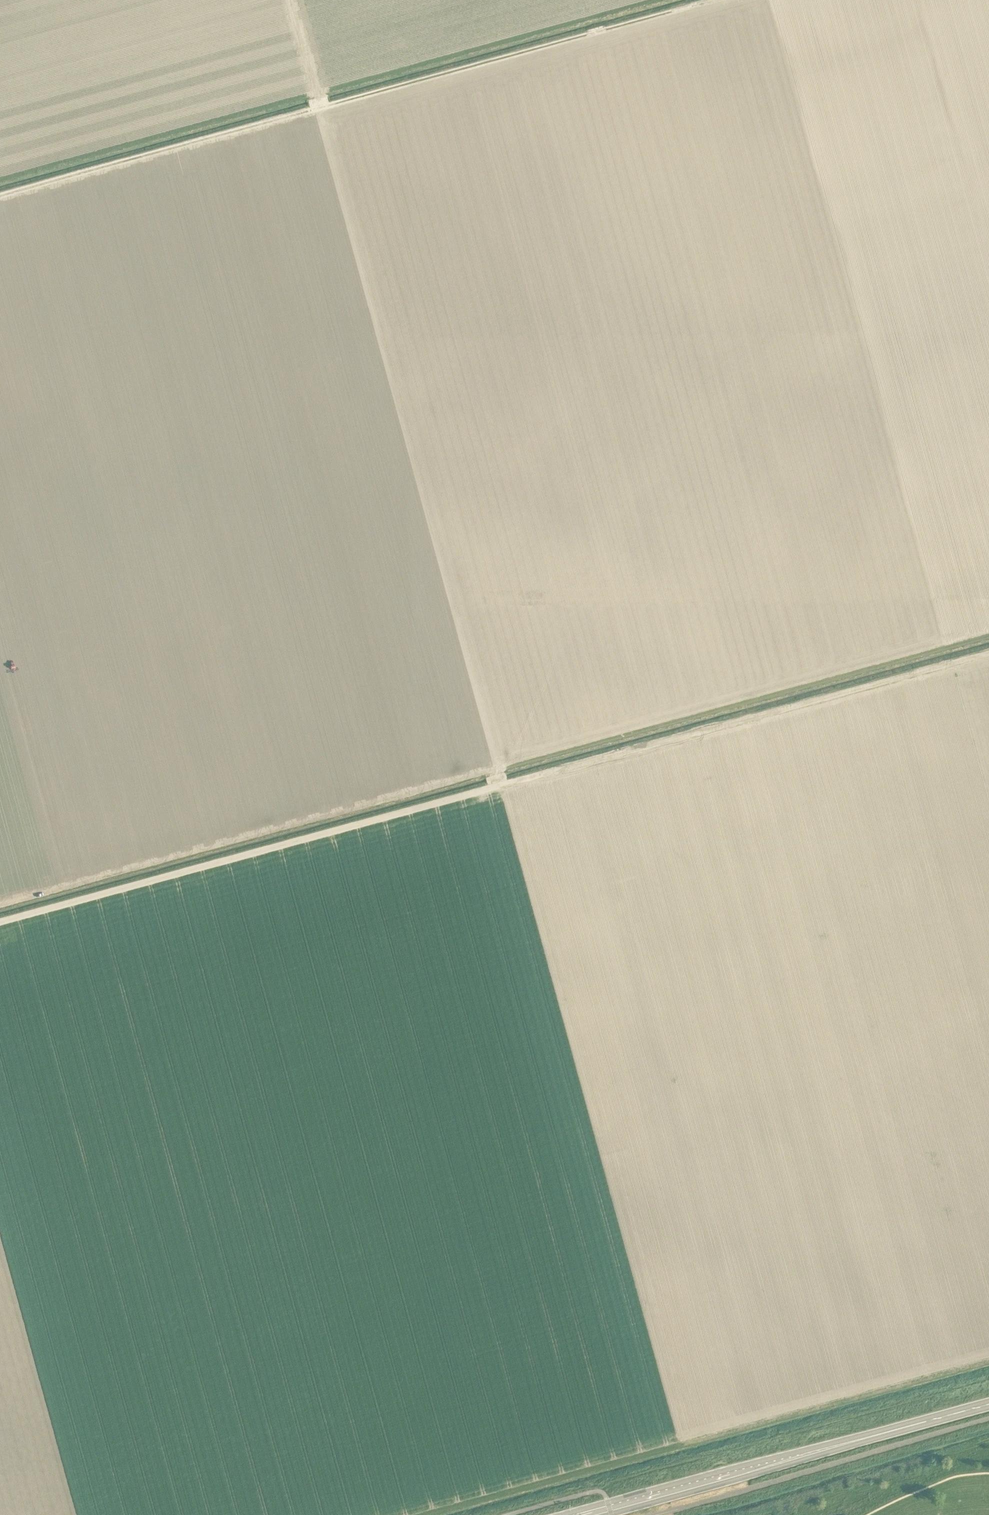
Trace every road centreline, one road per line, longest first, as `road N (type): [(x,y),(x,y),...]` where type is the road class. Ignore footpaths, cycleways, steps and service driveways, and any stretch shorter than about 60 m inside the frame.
road 1 (secondary): [(580,1514),(988,1402)]

